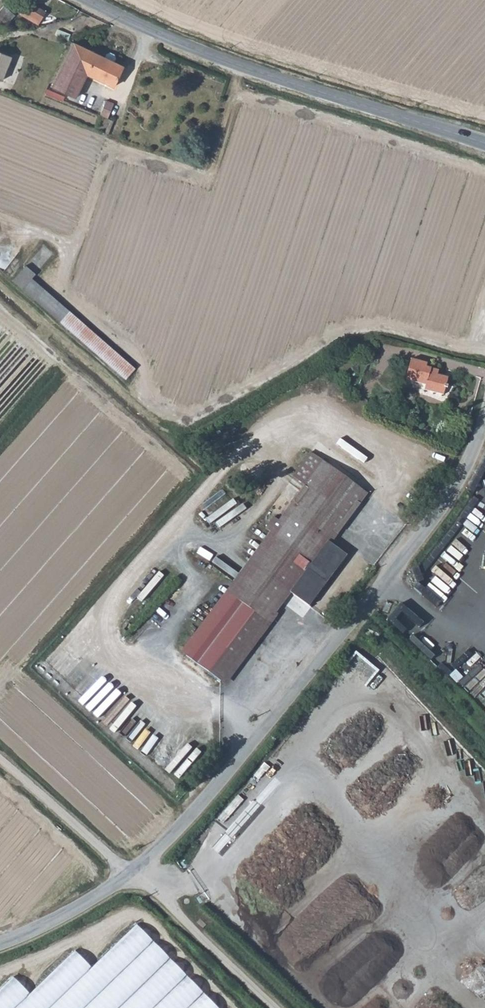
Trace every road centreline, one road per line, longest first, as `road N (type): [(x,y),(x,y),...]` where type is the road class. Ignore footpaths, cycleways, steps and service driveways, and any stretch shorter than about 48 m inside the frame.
road 1 (unclassified): [(0,943),(76,909),(181,826),(418,539),(484,418)]
road 2 (tertiary): [(484,144),(187,46),(87,0)]
road 3 (track): [(0,760),(273,1007)]

